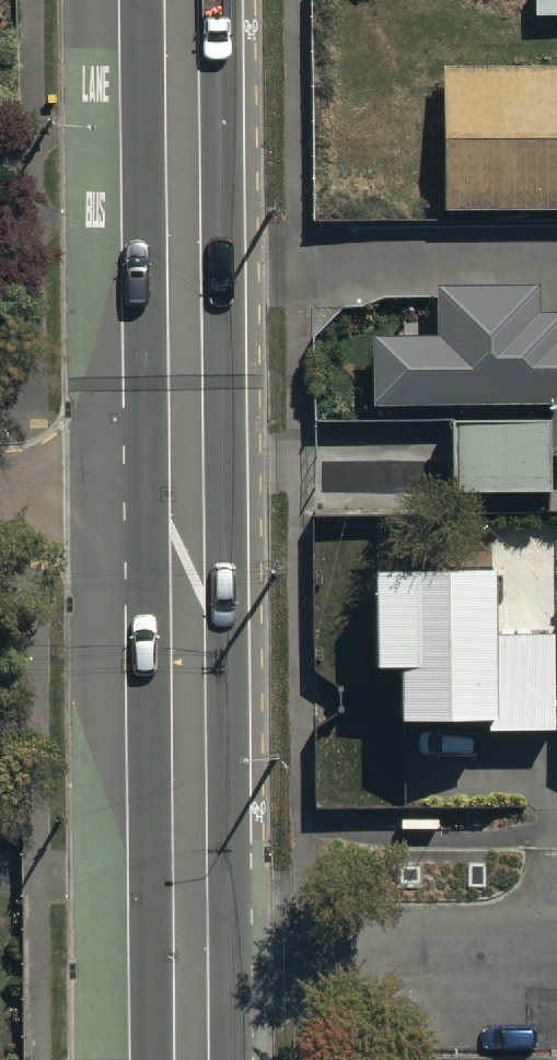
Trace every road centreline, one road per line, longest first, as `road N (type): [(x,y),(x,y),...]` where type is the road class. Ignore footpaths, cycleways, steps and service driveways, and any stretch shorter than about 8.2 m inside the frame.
road 1 (secondary): [(167,494),(163,0)]
road 2 (secondary): [(171,966),(167,494)]
road 3 (residential): [(171,966),(556,970)]
road 4 (residential): [(0,496),(167,494)]

